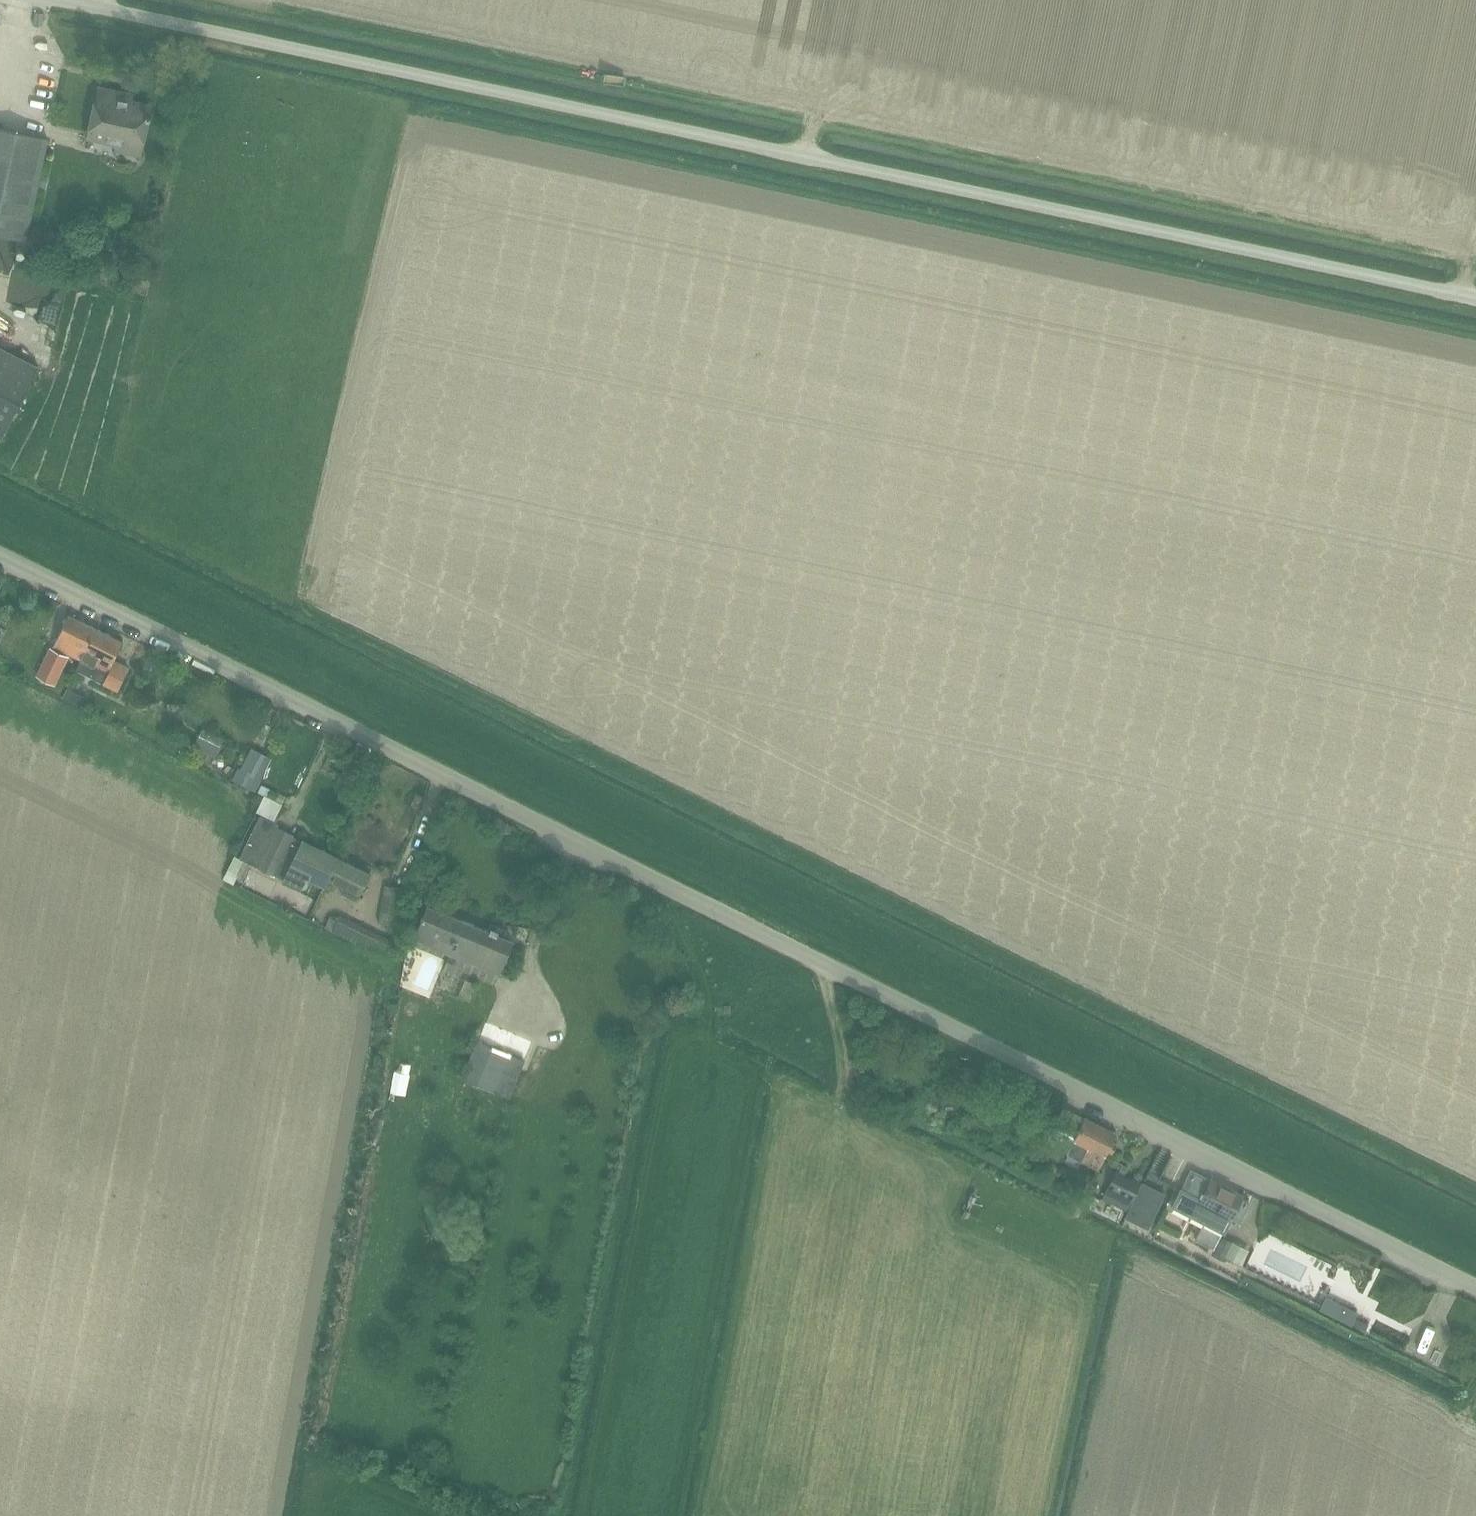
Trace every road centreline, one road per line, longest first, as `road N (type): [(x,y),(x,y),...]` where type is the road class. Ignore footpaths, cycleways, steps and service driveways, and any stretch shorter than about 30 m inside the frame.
road 1 (unclassified): [(1475,1286),(0,557)]
road 2 (unclassified): [(1475,298),(60,0)]

